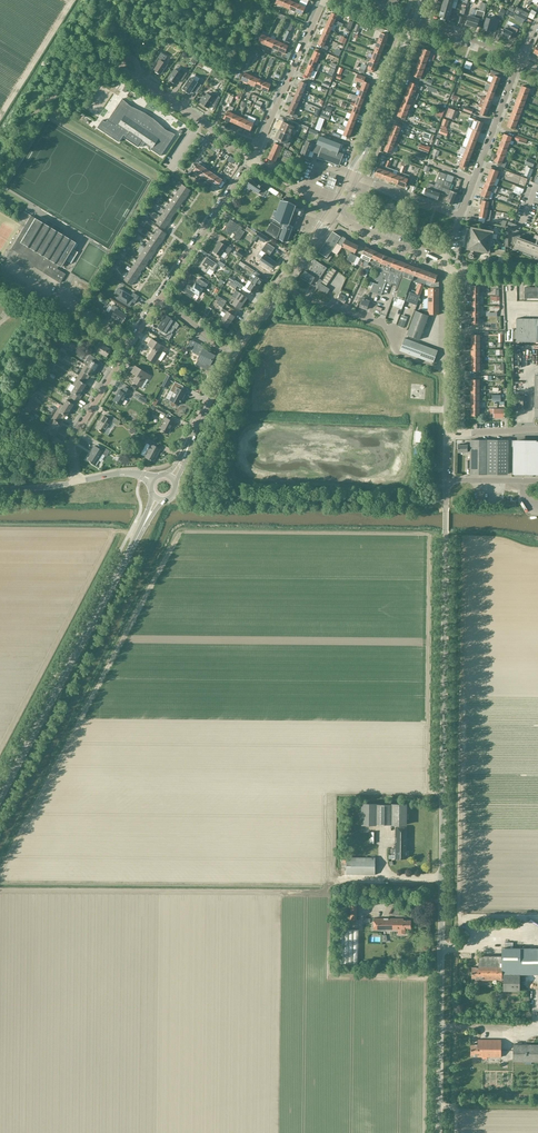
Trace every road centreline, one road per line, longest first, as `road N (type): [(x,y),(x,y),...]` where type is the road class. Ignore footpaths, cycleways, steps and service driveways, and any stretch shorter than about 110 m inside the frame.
road 1 (unclassified): [(439,1132),(446,480)]
road 2 (secondary): [(0,797),(143,527)]
road 3 (residential): [(281,285),(383,324),(399,353),(447,369)]
road 4 (residential): [(253,159),(324,0)]
road 5 (residential): [(160,299),(253,159)]
road 6 (residential): [(463,433),(464,273)]
road 7 (residential): [(77,482),(71,442),(131,344)]
road 8 (residential): [(131,344),(3,265)]
road 9 (residential): [(367,145),(378,149),(424,26)]
road 10 (residential): [(403,19),(357,141),(367,145)]
road 11 (residential): [(474,181),(519,61)]

